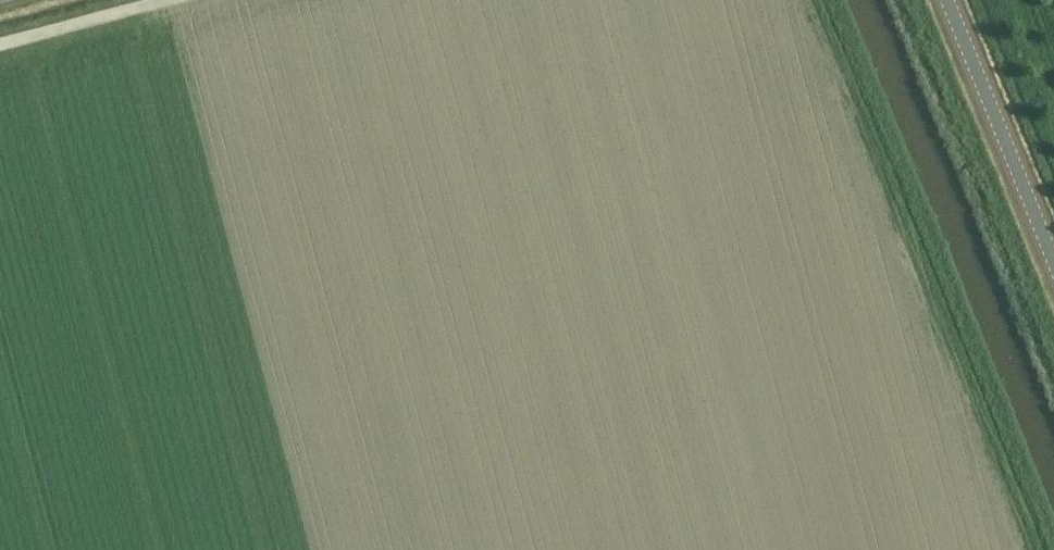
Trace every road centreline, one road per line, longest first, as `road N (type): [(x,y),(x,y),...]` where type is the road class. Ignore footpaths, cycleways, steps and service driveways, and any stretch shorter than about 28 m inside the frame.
road 1 (unclassified): [(1053,279),(942,0)]
road 2 (track): [(0,44),(164,0)]

